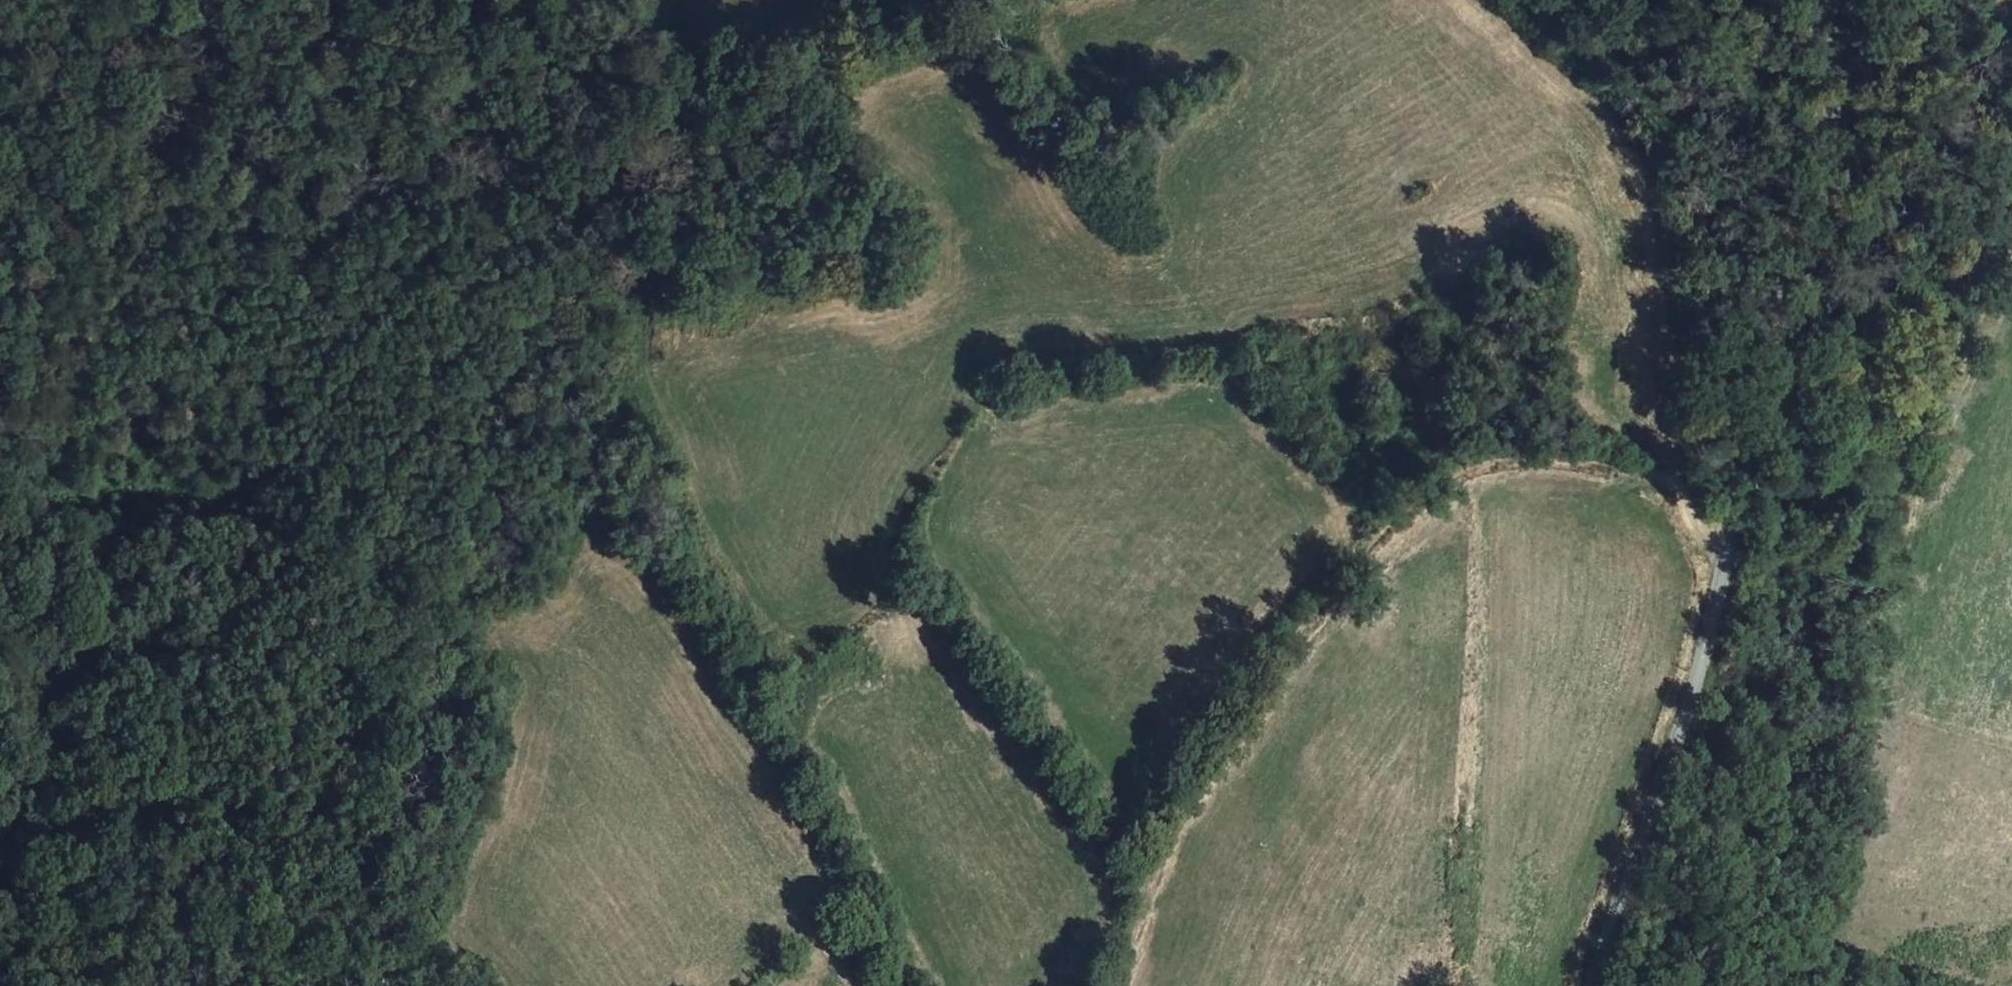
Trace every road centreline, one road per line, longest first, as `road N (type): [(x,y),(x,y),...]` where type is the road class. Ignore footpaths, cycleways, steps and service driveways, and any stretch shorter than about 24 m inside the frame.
road 1 (unclassified): [(1812,0),(1834,79),(1729,546),(1702,658),(1590,985)]

